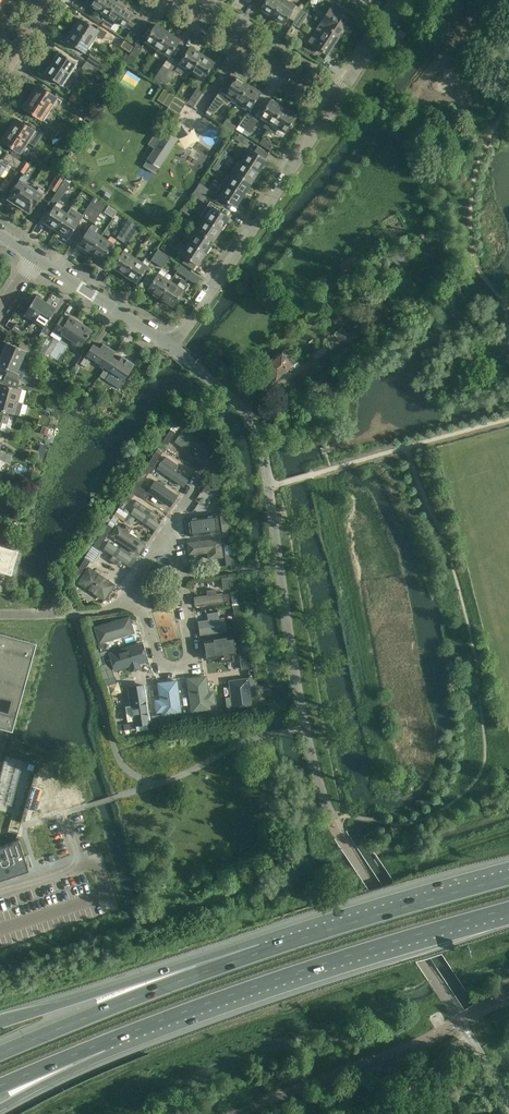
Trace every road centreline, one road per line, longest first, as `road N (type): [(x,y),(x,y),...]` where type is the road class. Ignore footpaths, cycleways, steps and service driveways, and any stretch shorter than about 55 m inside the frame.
road 1 (trunk): [(99,1045),(316,966),(508,910)]
road 2 (residential): [(170,349),(337,100)]
road 3 (trunk): [(254,954),(0,1055)]
road 4 (trunk): [(508,879),(254,954)]
road 5 (trunk): [(254,954),(181,968),(0,1024)]
road 6 (residential): [(129,595),(162,669),(191,663),(181,576)]
road 7 (residential): [(337,100),(181,0)]
road 8 (residential): [(170,349),(34,261)]
road 9 (residential): [(0,614),(112,609),(129,595)]
road 10 (trunk): [(0,1110),(78,1067),(99,1045)]

